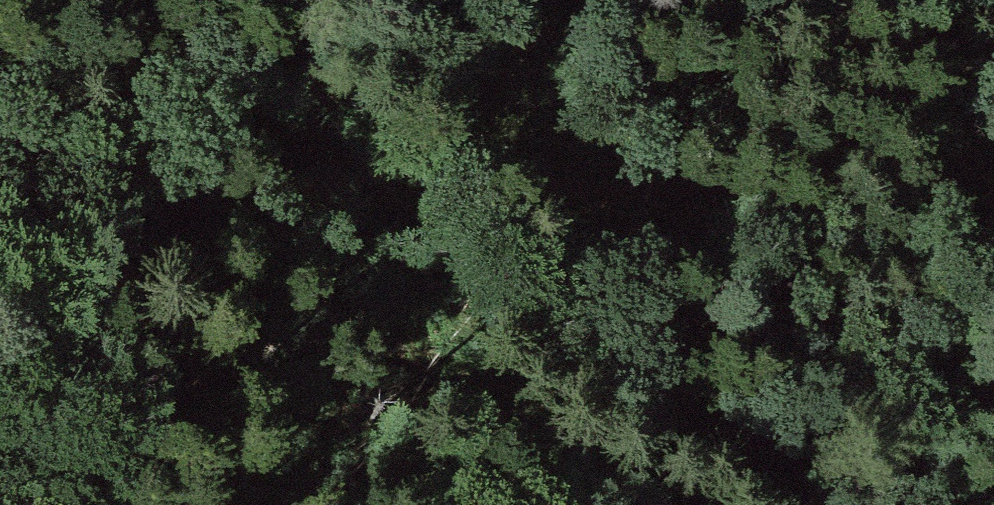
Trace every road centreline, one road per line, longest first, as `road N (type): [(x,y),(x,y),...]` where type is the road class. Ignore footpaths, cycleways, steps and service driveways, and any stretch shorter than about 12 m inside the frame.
road 1 (track): [(843,504),(623,392),(258,108),(0,90)]
road 2 (track): [(387,213),(483,156),(583,0)]

